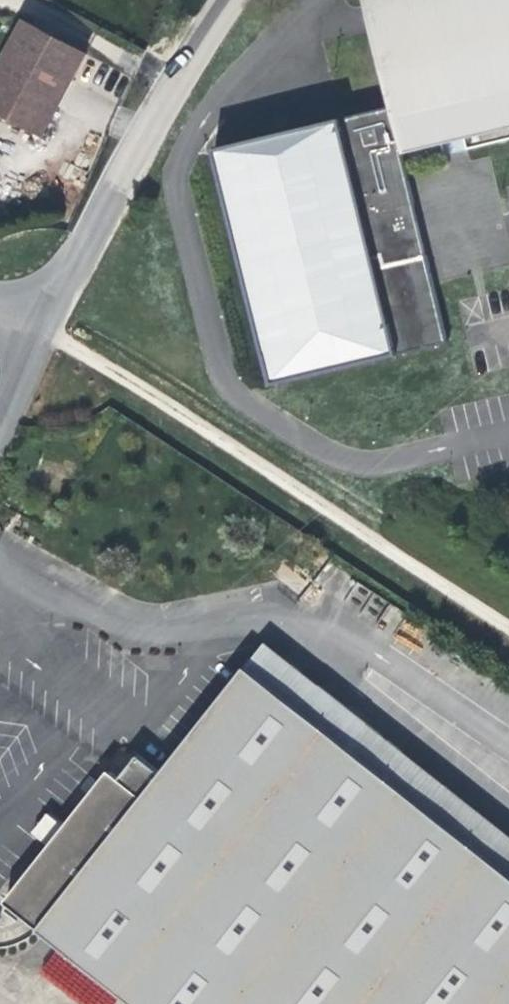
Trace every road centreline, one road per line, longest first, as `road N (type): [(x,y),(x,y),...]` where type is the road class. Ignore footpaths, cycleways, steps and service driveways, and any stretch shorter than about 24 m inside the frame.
road 1 (track): [(508,626),(38,324)]
road 2 (residential): [(38,324),(159,99),(230,0)]

